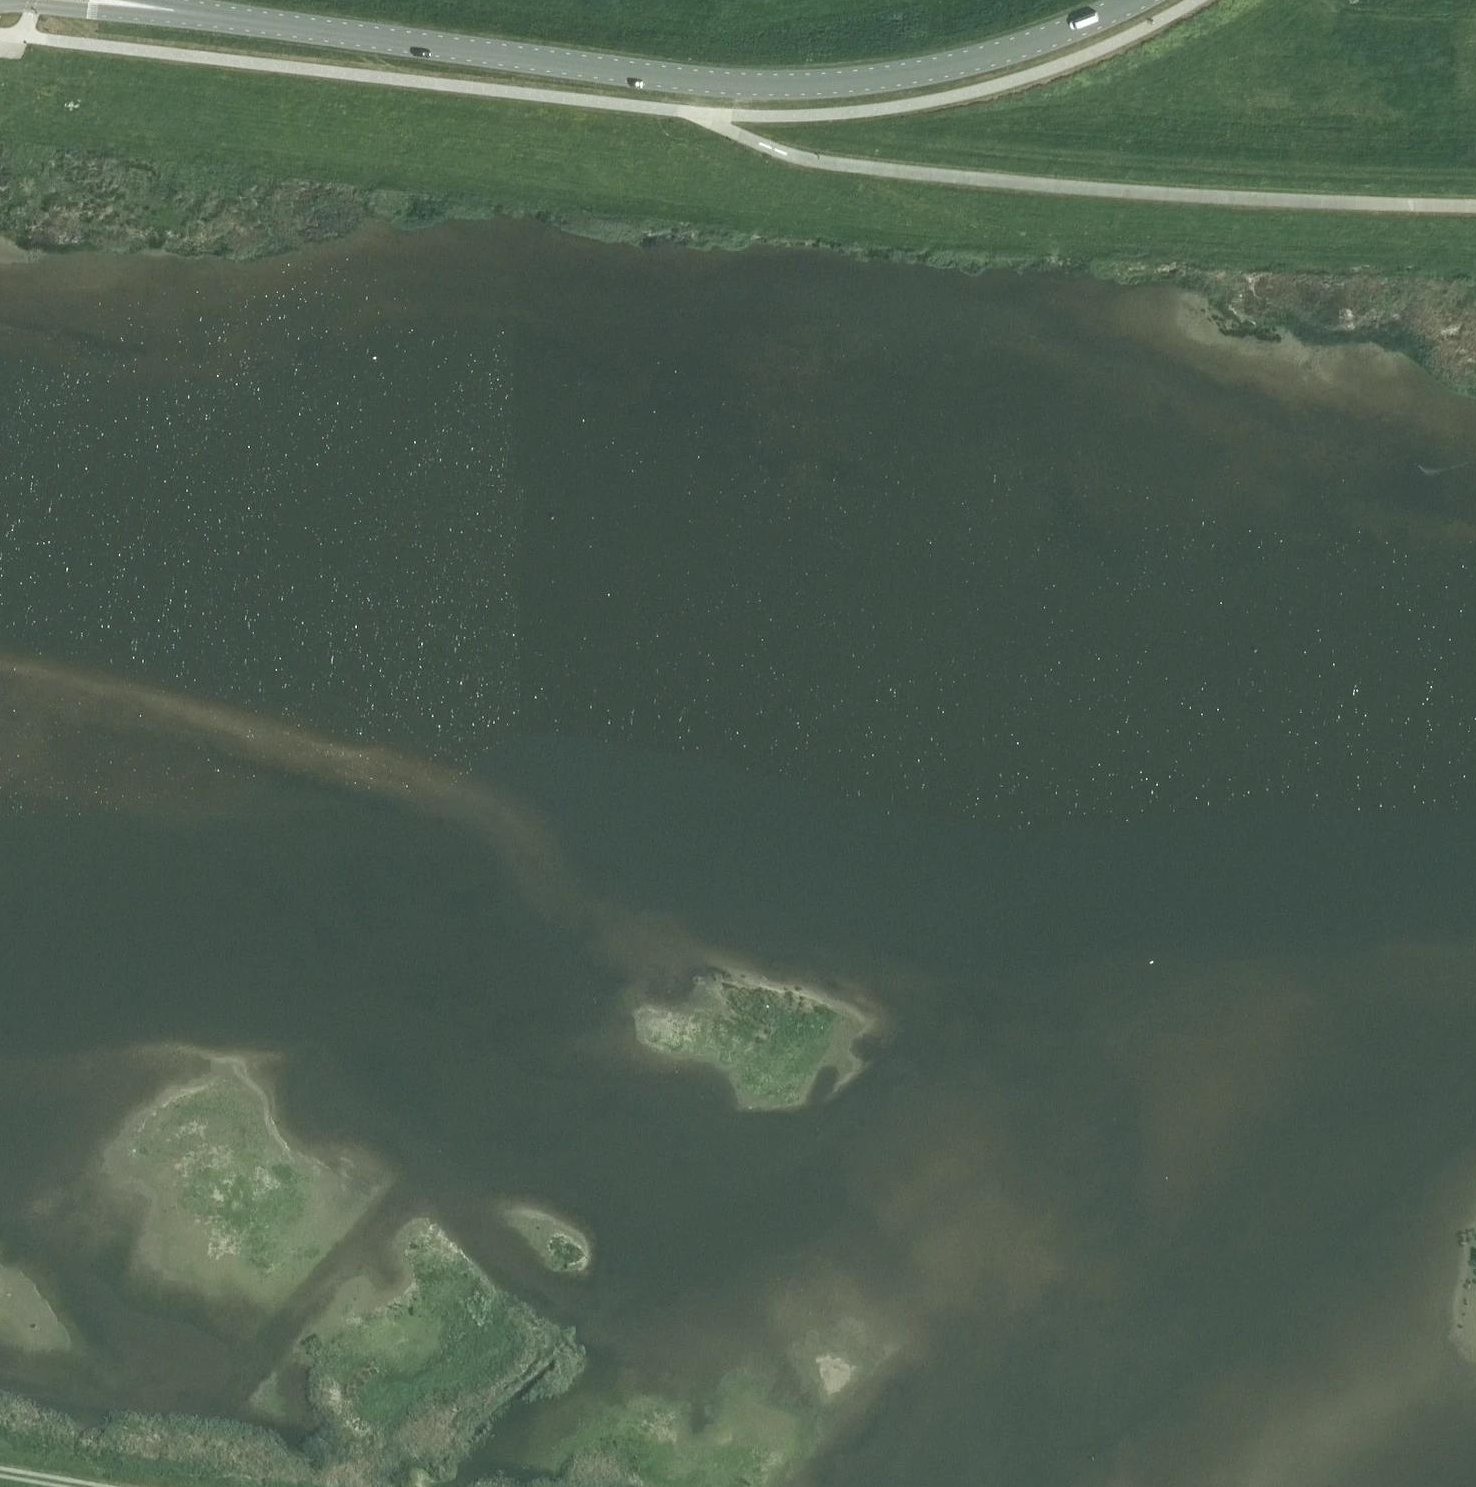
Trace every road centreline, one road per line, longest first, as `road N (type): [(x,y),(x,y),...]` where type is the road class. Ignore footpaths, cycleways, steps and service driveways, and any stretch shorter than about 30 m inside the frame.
road 1 (tertiary): [(187,12),(710,81),(807,84),(903,75),(998,55),(1137,0)]
road 2 (tertiary): [(21,0),(187,12)]

